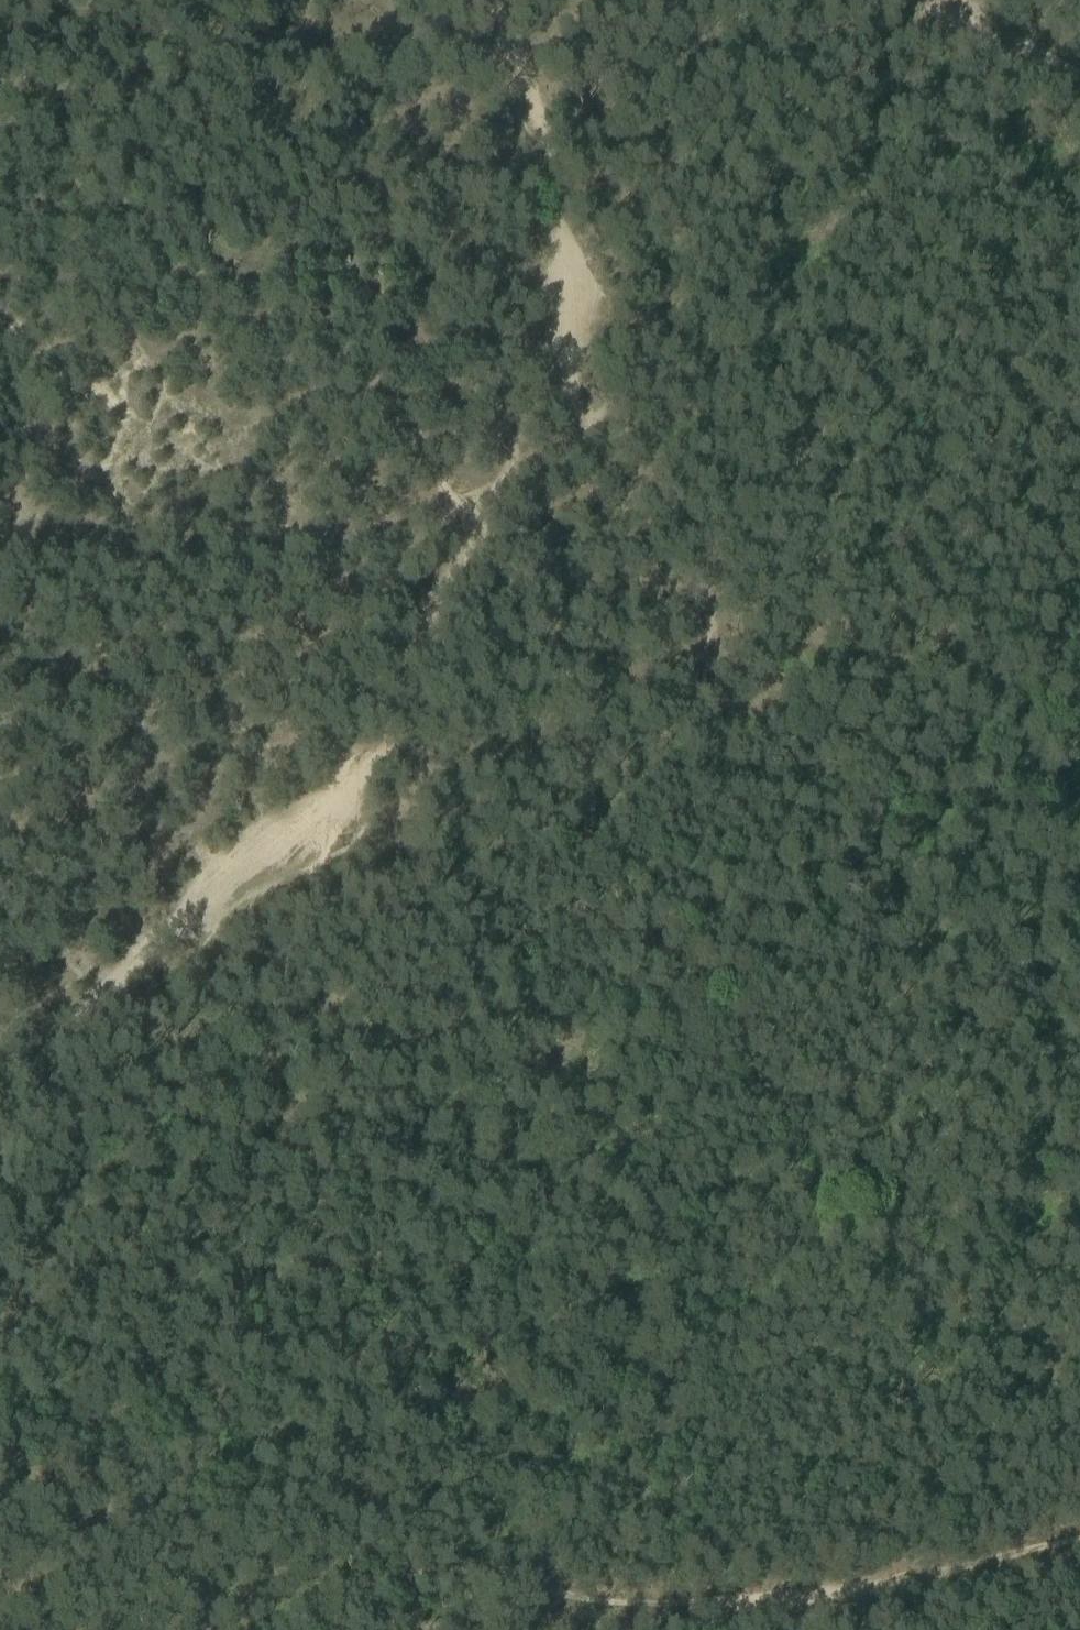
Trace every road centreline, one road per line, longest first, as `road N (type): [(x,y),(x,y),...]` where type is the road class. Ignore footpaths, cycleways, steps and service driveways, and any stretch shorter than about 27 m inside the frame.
road 1 (track): [(1079,1533),(1040,1549),(716,1605),(577,1600),(491,1574),(420,1571),(370,1586),(325,1629)]
road 2 (track): [(1079,78),(898,0)]

